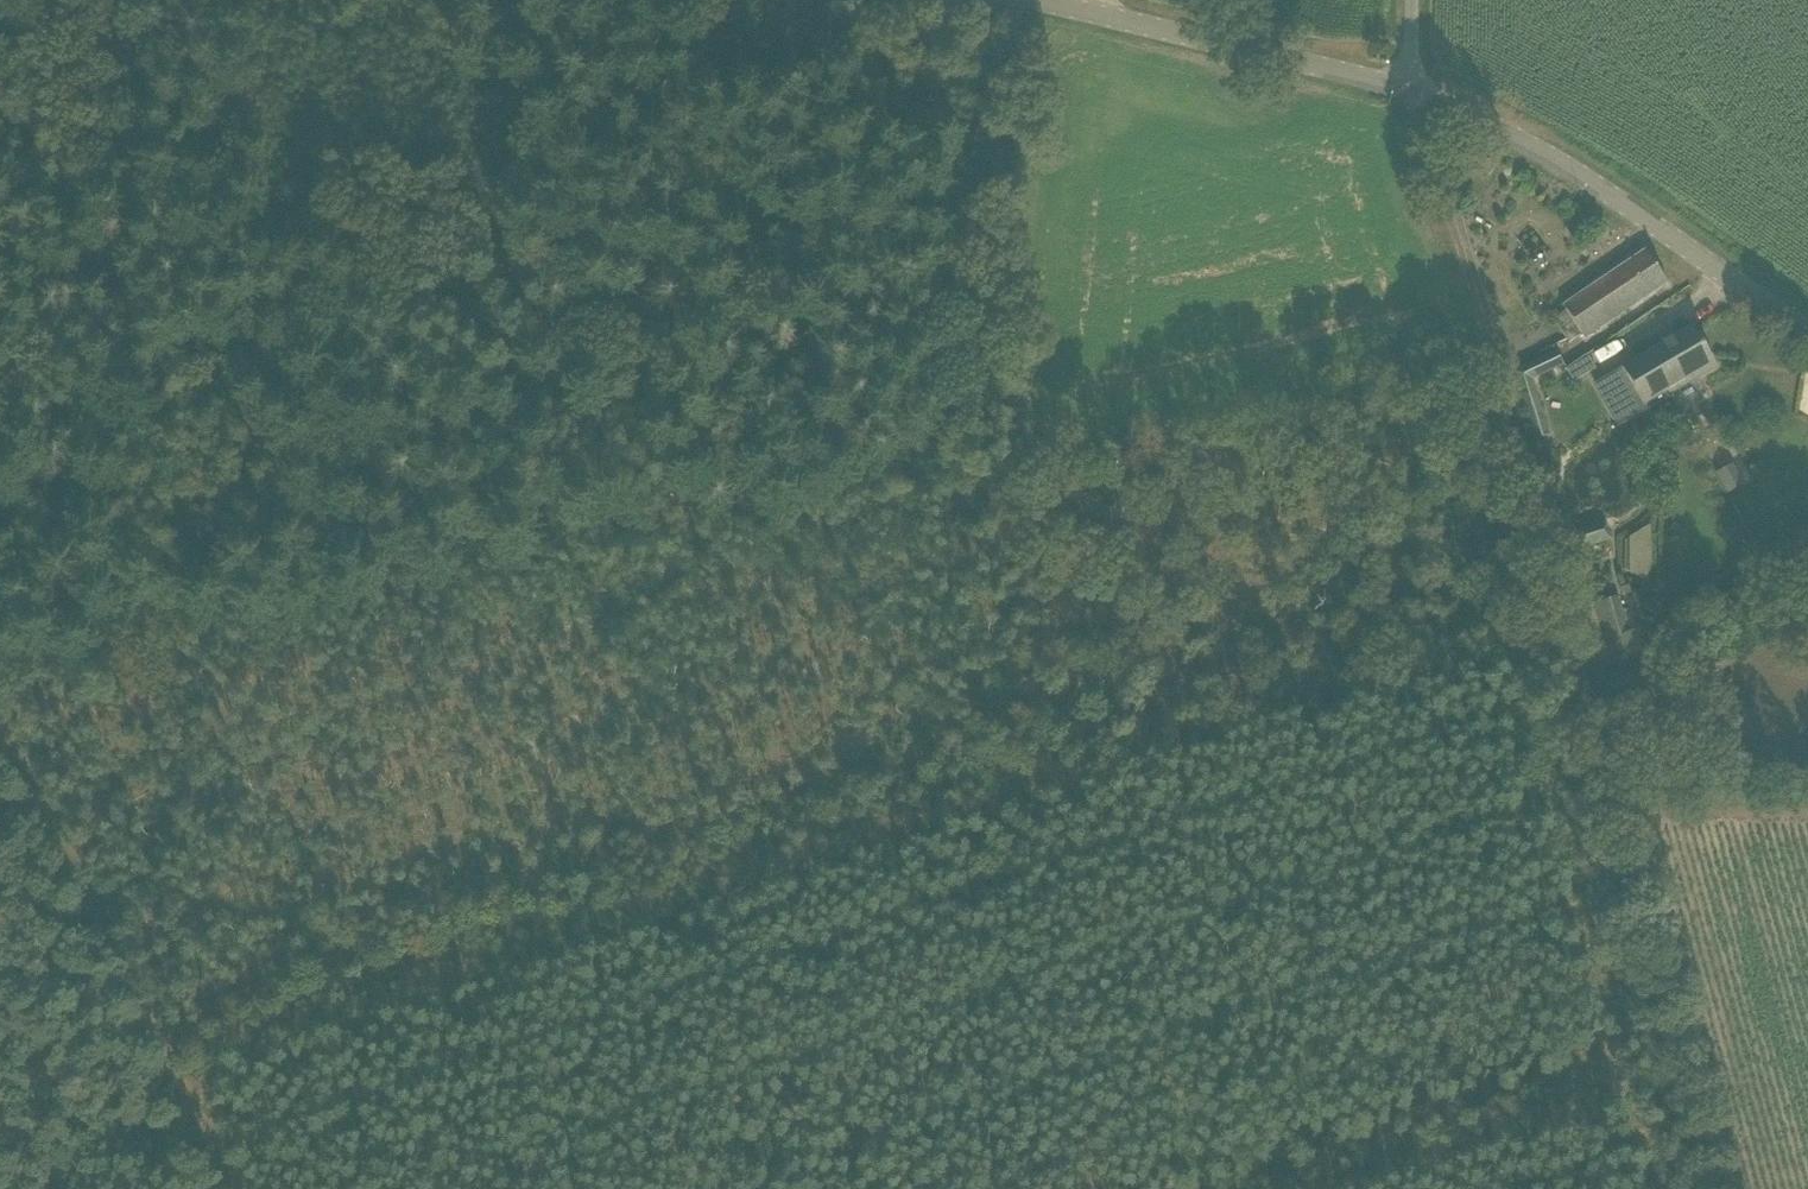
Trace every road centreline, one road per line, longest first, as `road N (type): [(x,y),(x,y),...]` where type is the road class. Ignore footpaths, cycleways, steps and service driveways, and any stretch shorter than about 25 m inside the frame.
road 1 (track): [(1729,1188),(1568,605)]
road 2 (track): [(1568,605),(1423,115),(1405,87)]
road 3 (track): [(224,1188),(0,733)]
road 4 (tertiary): [(1807,327),(1528,138),(1405,87)]
road 5 (tertiary): [(1405,87),(1100,20)]

